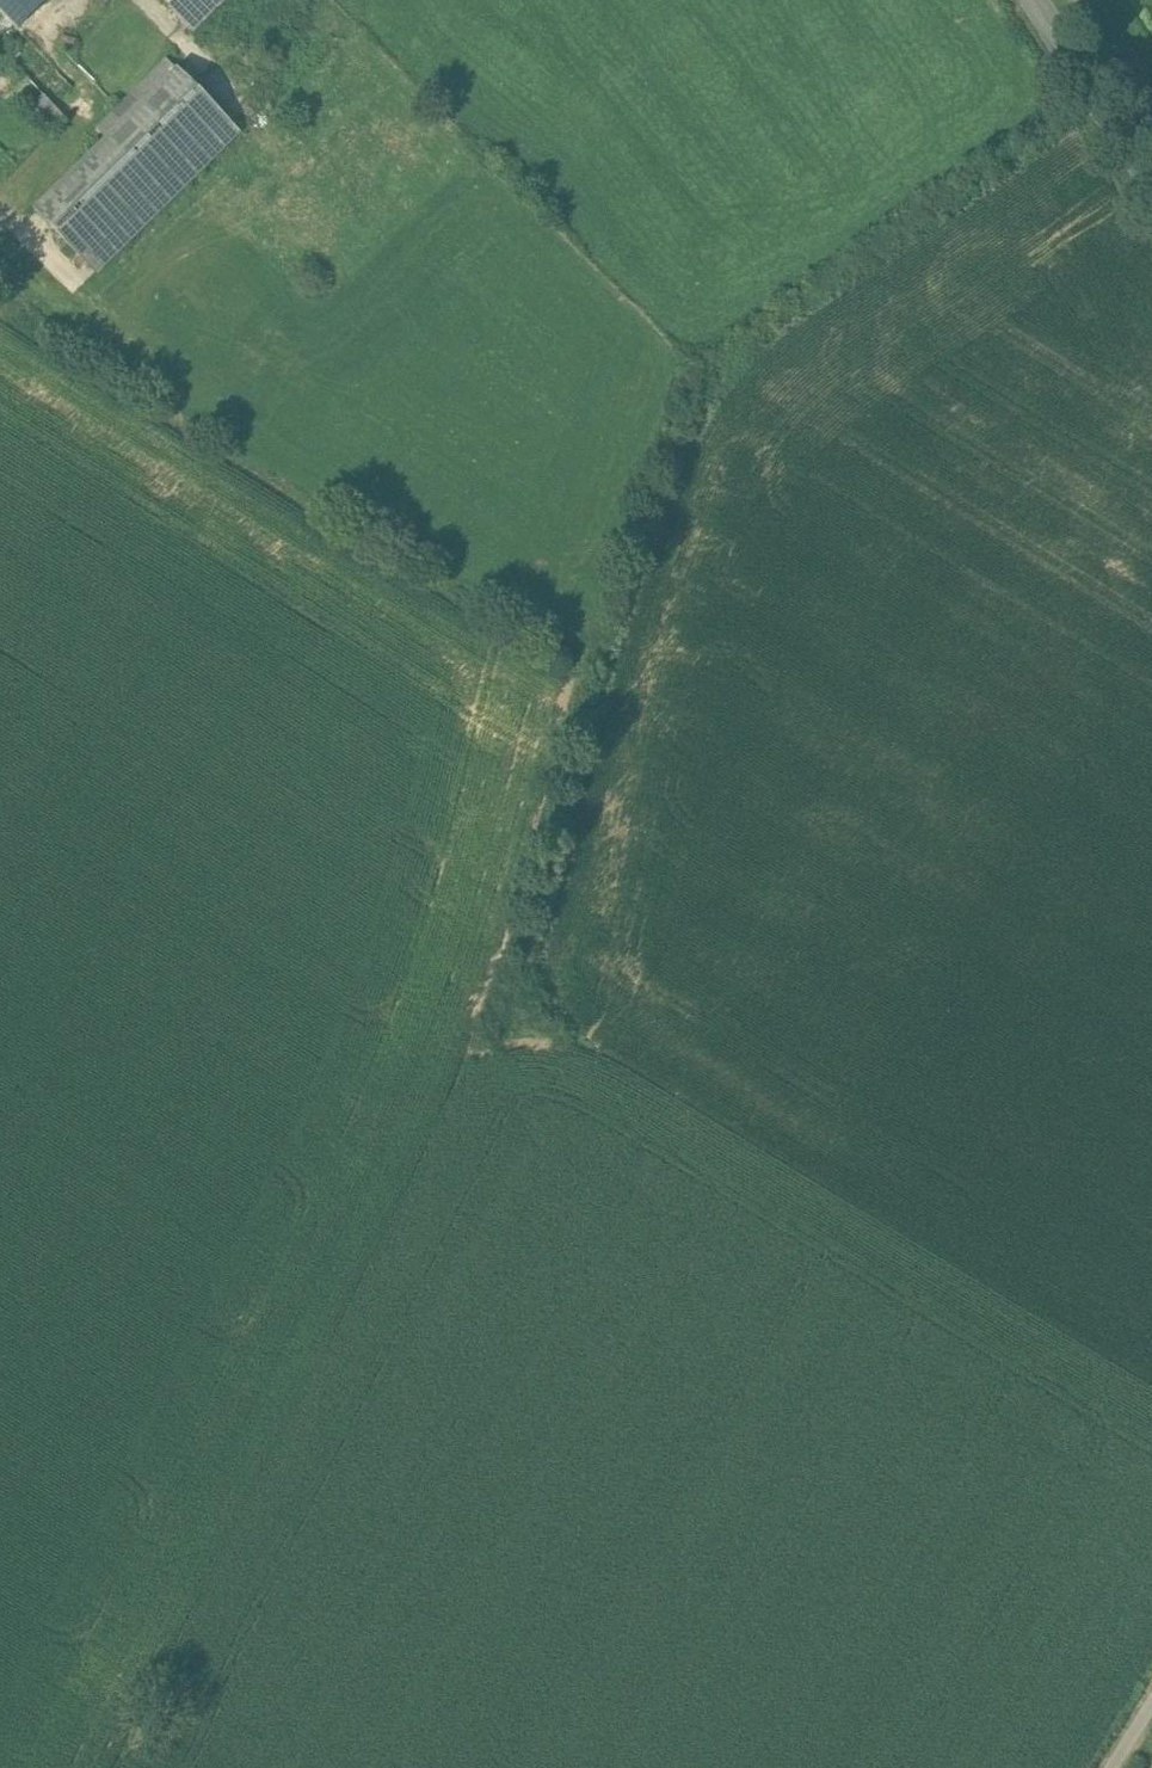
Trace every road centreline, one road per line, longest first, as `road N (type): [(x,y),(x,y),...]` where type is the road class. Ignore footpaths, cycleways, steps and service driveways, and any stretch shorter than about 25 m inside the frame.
road 1 (secondary): [(1151,170),(1042,0)]

